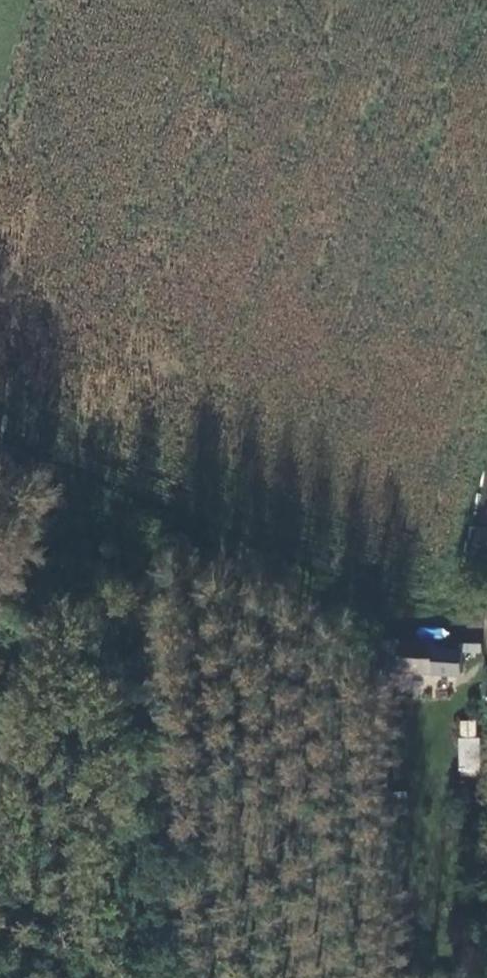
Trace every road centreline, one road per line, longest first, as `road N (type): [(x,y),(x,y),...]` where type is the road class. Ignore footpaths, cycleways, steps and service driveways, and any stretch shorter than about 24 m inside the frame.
road 1 (track): [(0,450),(82,503),(222,563),(376,615),(486,623)]

